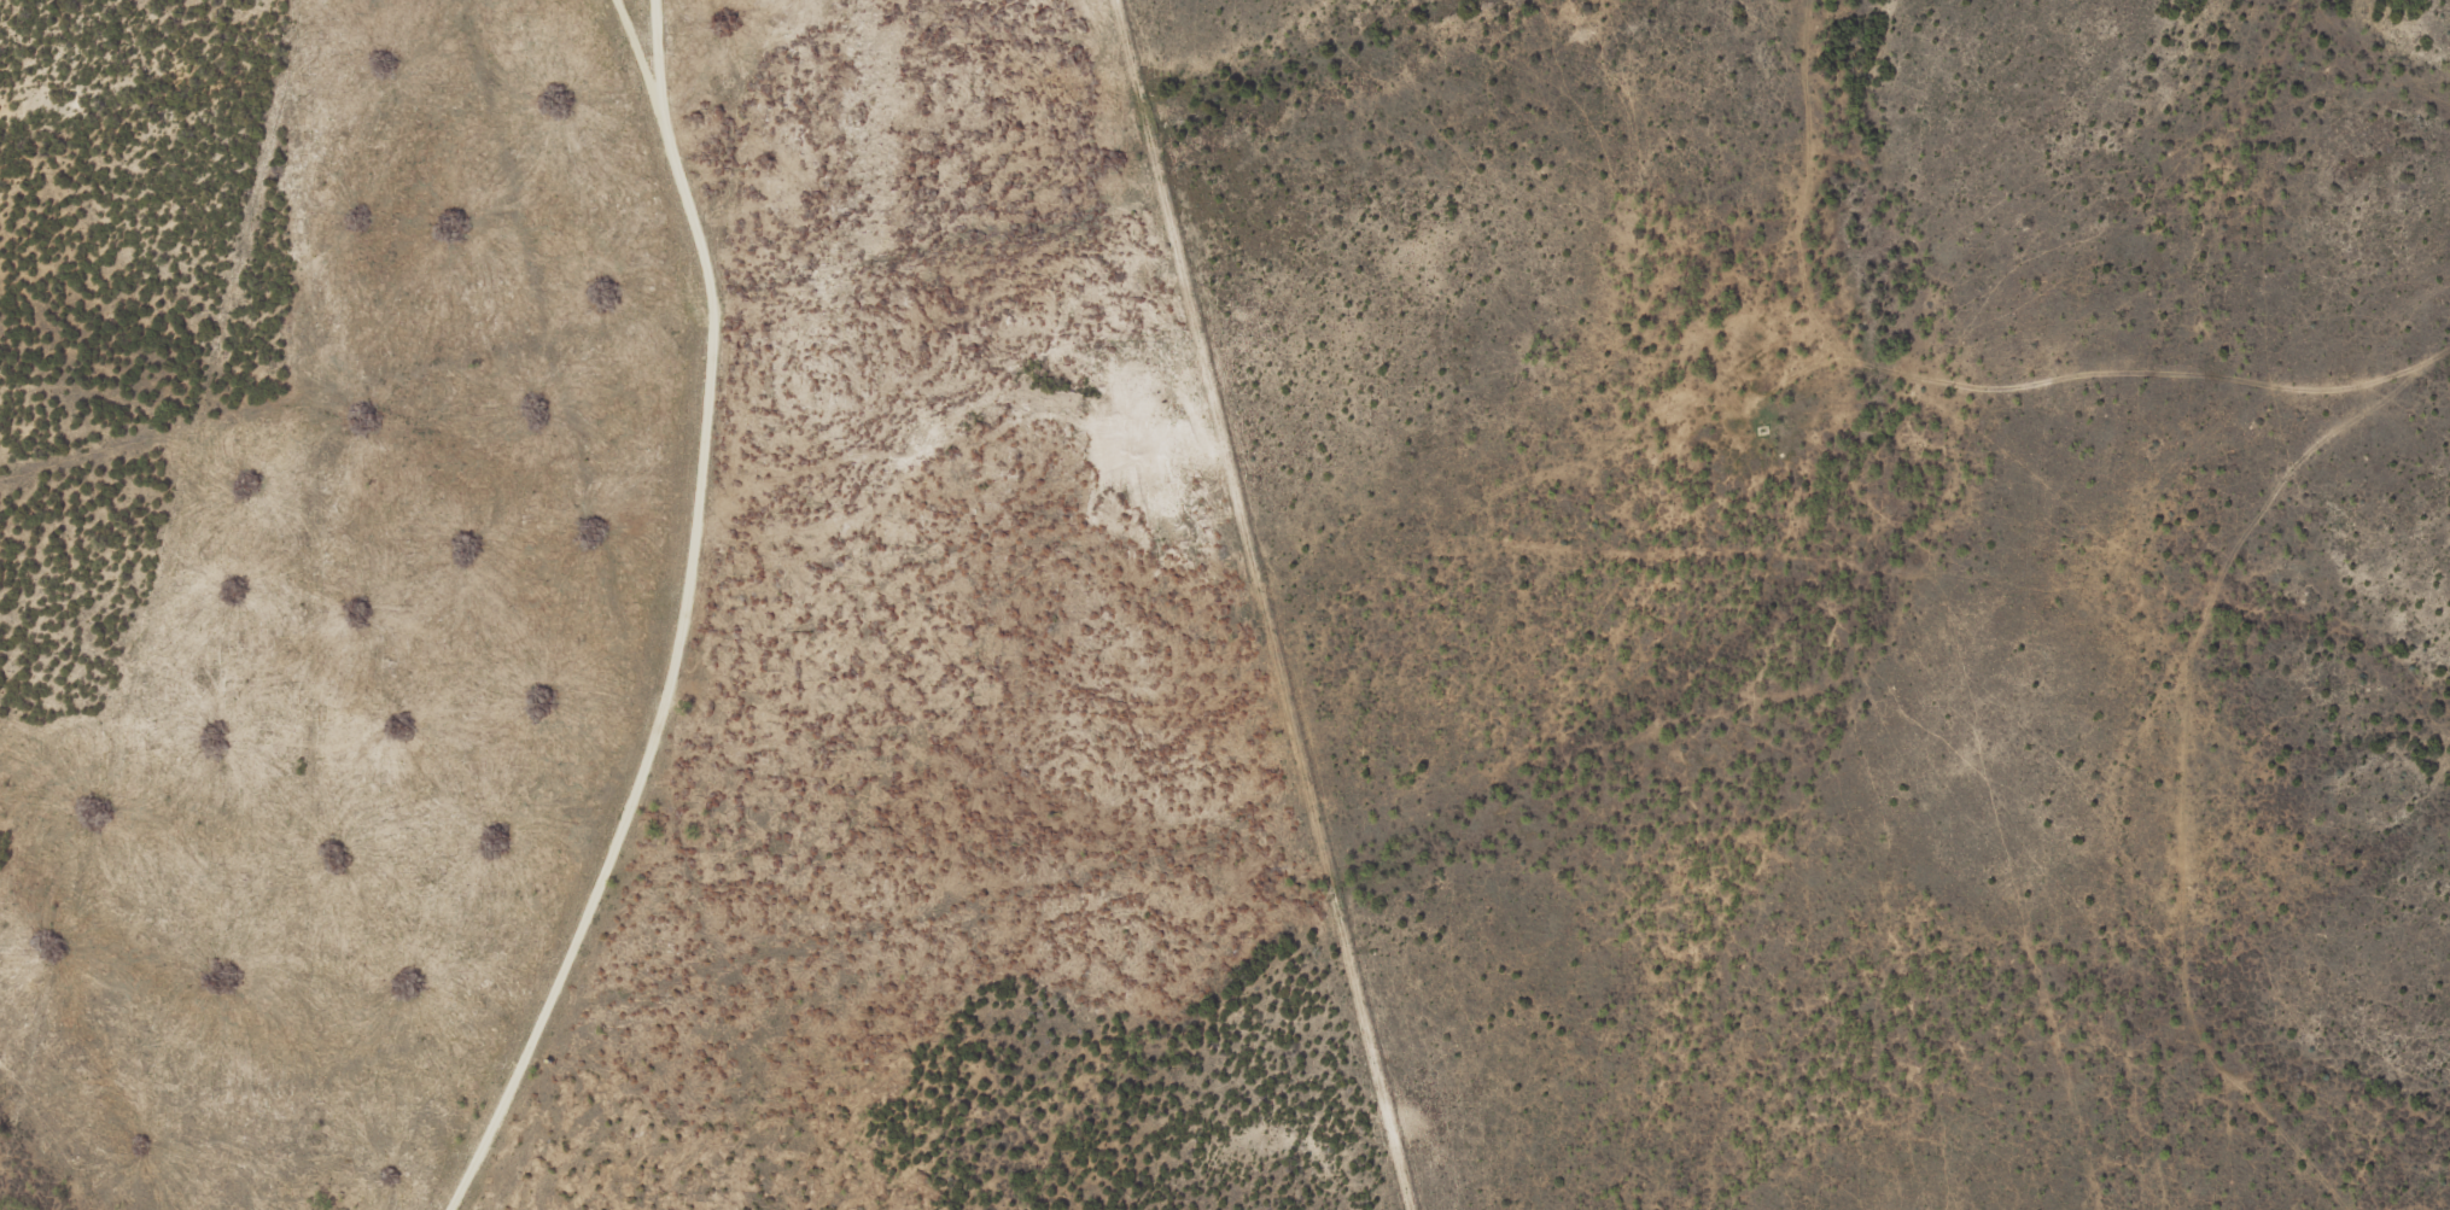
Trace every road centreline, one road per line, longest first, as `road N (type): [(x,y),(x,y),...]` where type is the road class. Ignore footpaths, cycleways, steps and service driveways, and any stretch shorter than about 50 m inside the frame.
road 1 (residential): [(2449,346),(2419,366),(2267,403),(1979,397),(1869,366),(1796,274),(1812,0)]

